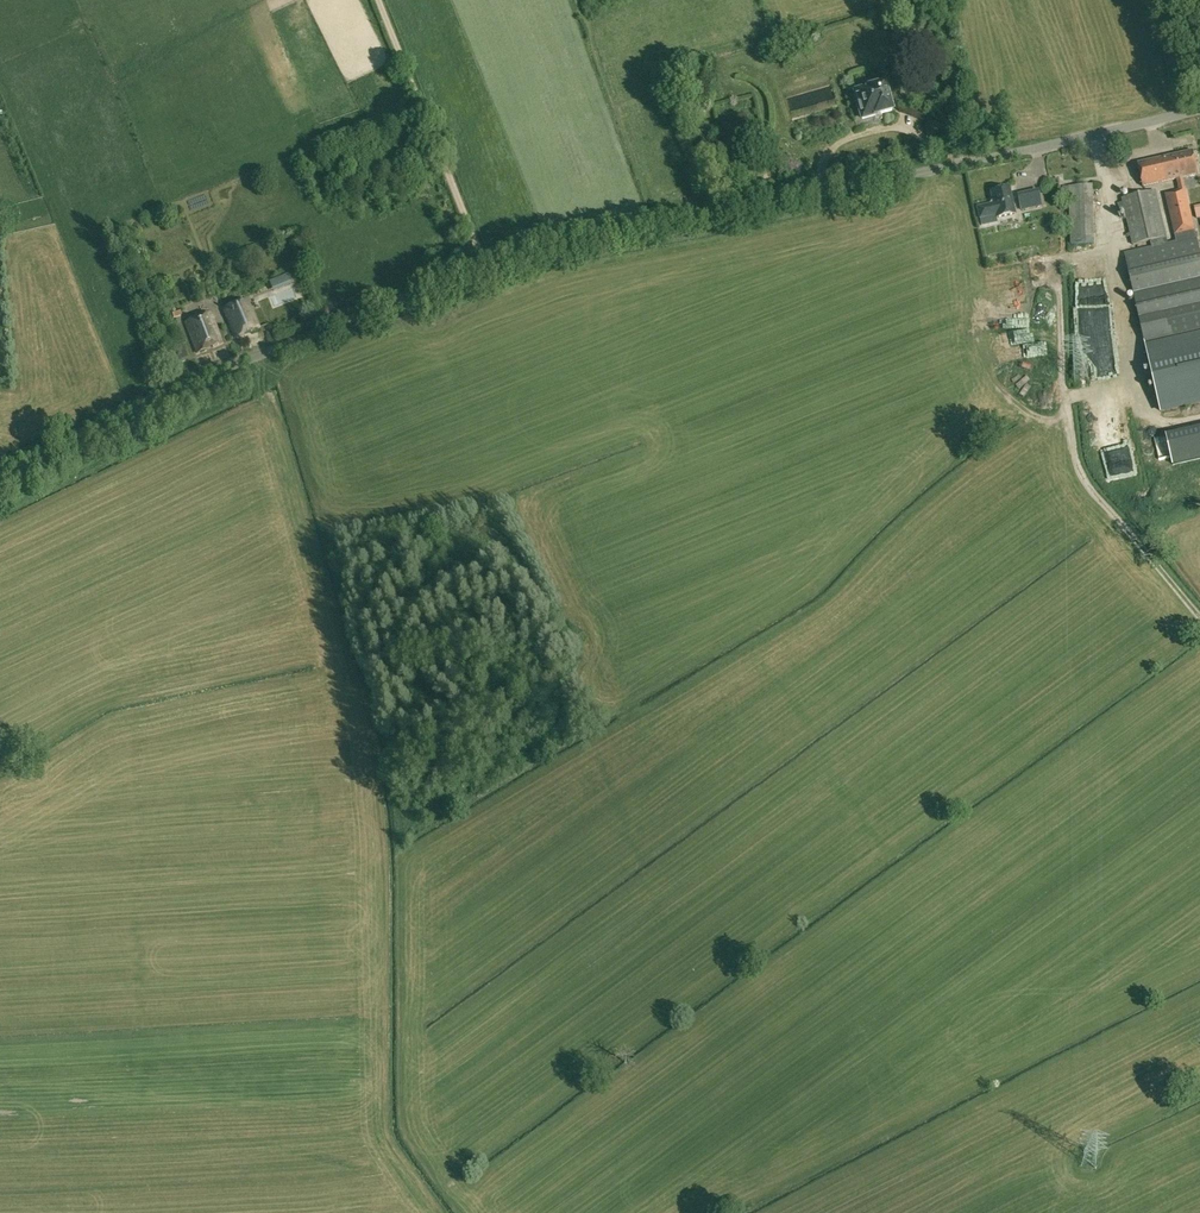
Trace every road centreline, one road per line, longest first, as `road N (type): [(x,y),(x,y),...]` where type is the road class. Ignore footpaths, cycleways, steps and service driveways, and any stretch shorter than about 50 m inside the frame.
road 1 (unclassified): [(0,471),(316,332),(577,238),(1199,110)]
road 2 (track): [(1199,617),(1077,469),(1059,262),(1115,252)]

